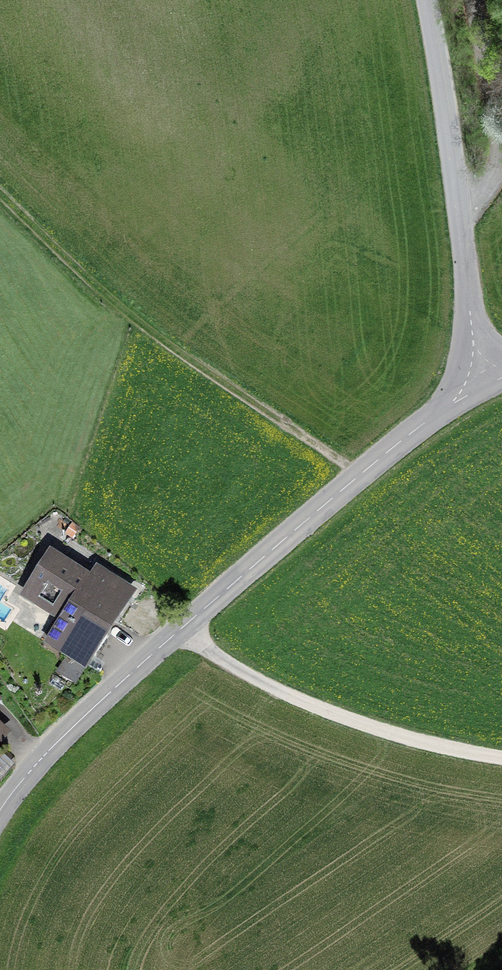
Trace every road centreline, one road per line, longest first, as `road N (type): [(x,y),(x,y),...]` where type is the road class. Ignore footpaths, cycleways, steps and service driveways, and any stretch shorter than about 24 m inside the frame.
road 1 (tertiary): [(475,390),(424,422),(176,633),(50,748),(0,810)]
road 2 (track): [(0,195),(137,321),(358,476)]
road 3 (unclassified): [(429,0),(464,211),(475,390)]
road 4 (track): [(501,759),(426,743),(287,696),(176,633)]

